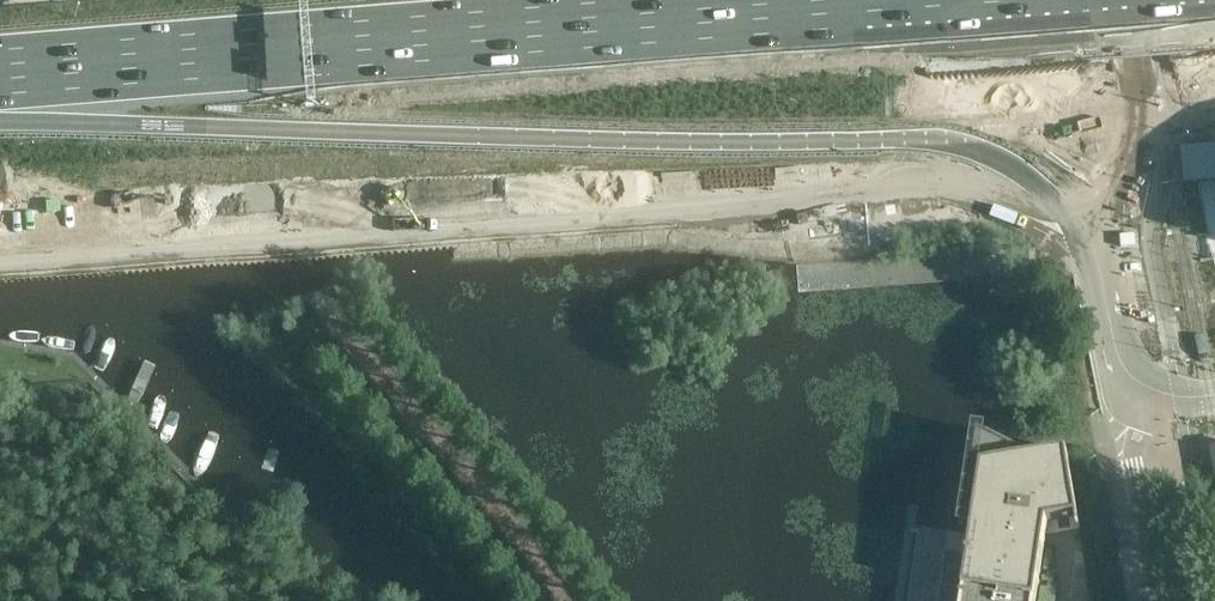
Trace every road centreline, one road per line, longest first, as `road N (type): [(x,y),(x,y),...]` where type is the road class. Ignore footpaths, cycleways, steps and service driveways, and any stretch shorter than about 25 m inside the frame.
road 1 (motorway): [(0,173),(1214,78)]
road 2 (motorway): [(0,72),(879,3)]
road 3 (residential): [(1160,600),(1132,443),(1151,390),(1214,396)]
road 4 (motorway): [(0,10),(129,0)]

